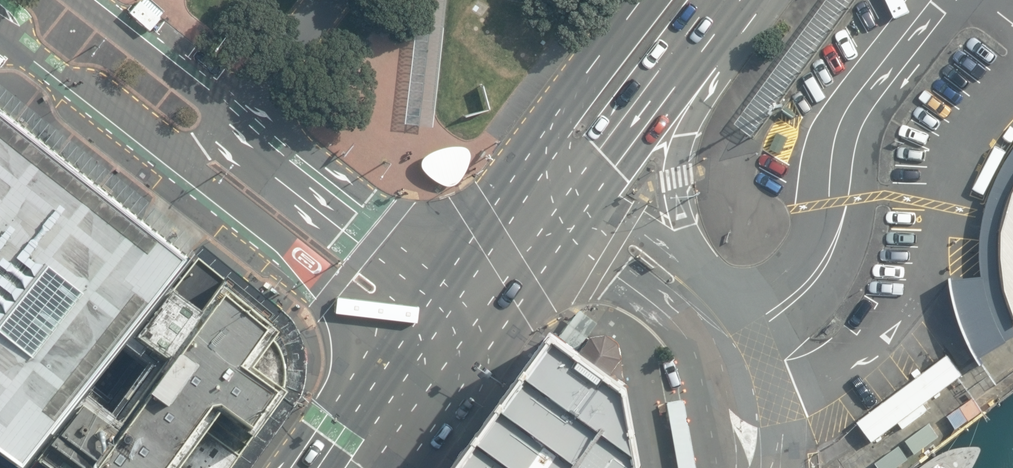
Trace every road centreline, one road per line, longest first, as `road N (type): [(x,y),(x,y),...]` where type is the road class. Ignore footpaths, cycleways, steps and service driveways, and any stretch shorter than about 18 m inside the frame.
road 1 (tertiary): [(396,335),(0,28)]
road 2 (tertiary): [(98,0),(444,272)]
road 3 (primary): [(757,0),(701,100),(679,177),(710,331)]
road 4 (primary): [(741,0),(578,217)]
road 5 (primary): [(517,172),(644,0)]
road 6 (unclassified): [(578,217),(666,277),(710,331)]
road 7 (primary): [(307,467),(396,335)]
road 8 (unclassified): [(710,331),(731,384),(741,467)]
road 9 (primary): [(578,217),(507,319)]
road 10 (primary): [(444,272),(517,172)]

